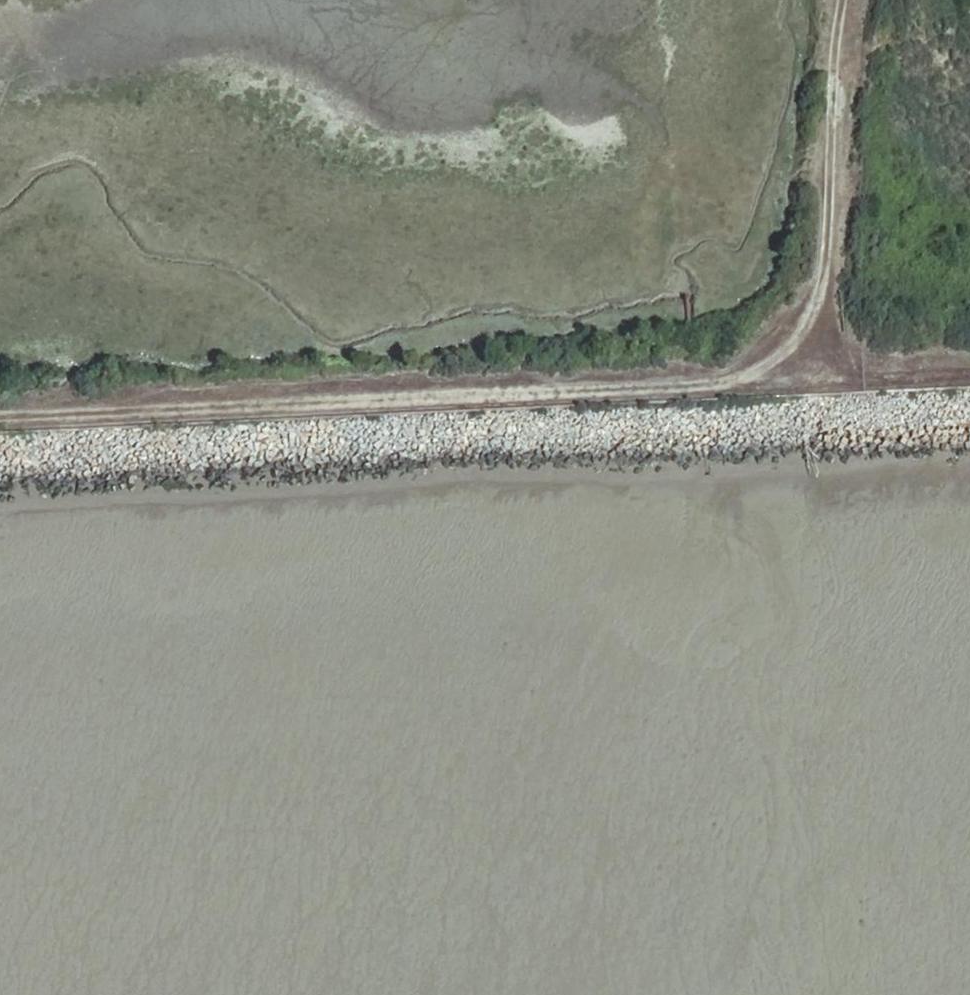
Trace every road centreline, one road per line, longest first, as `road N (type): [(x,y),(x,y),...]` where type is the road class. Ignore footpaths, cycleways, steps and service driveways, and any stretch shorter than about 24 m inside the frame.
road 1 (track): [(969,377),(0,420)]
road 2 (track): [(720,388),(817,299),(845,0)]

